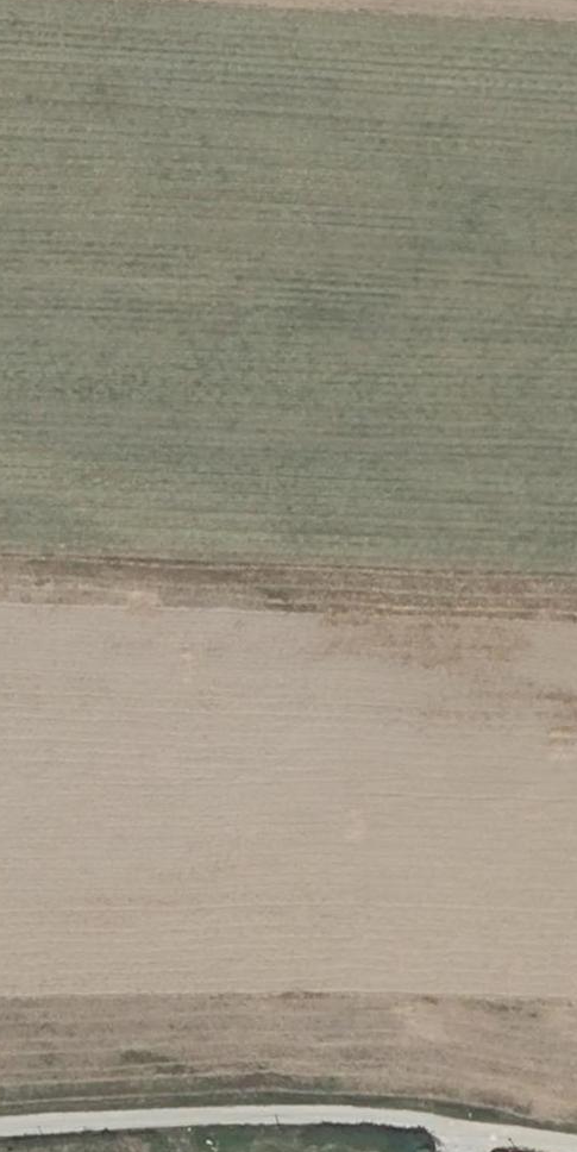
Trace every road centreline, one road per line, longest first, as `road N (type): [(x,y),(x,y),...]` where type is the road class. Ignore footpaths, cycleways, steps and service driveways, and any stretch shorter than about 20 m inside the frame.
road 1 (track): [(576,1144),(416,1121),(0,1131)]

